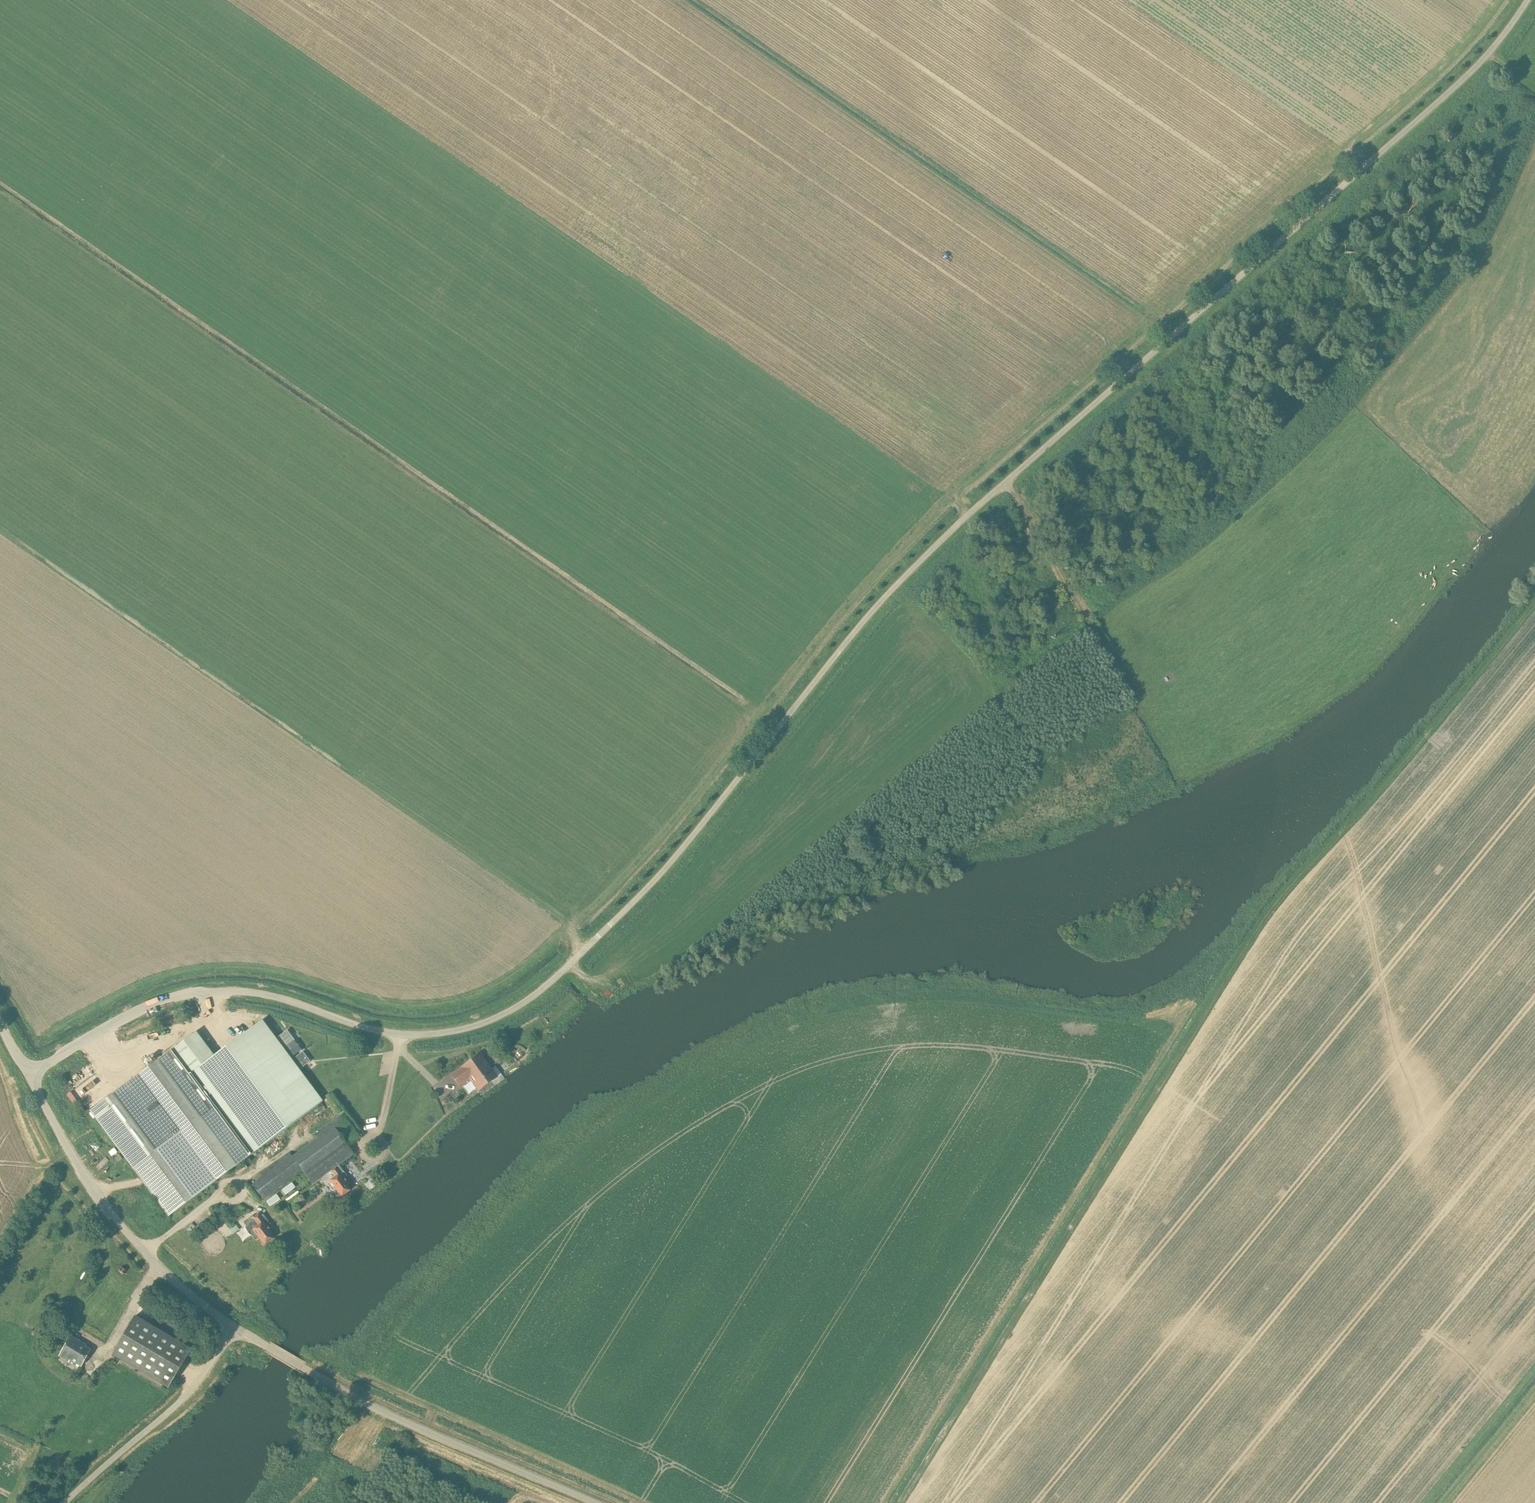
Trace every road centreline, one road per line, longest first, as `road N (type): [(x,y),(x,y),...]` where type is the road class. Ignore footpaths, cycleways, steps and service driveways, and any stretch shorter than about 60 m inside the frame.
road 1 (unclassified): [(29,1077),(191,995),(246,994),(391,1037),(443,1039),(528,1007),(674,865),(887,600),(952,533),(1462,85),(1498,50),(1528,0)]
road 2 (unclassified): [(594,1502),(340,1390),(234,1329)]
road 3 (unclassified): [(234,1329),(136,1249),(92,1193),(29,1077)]
road 4 (unclassified): [(66,1502),(184,1400),(234,1329)]

